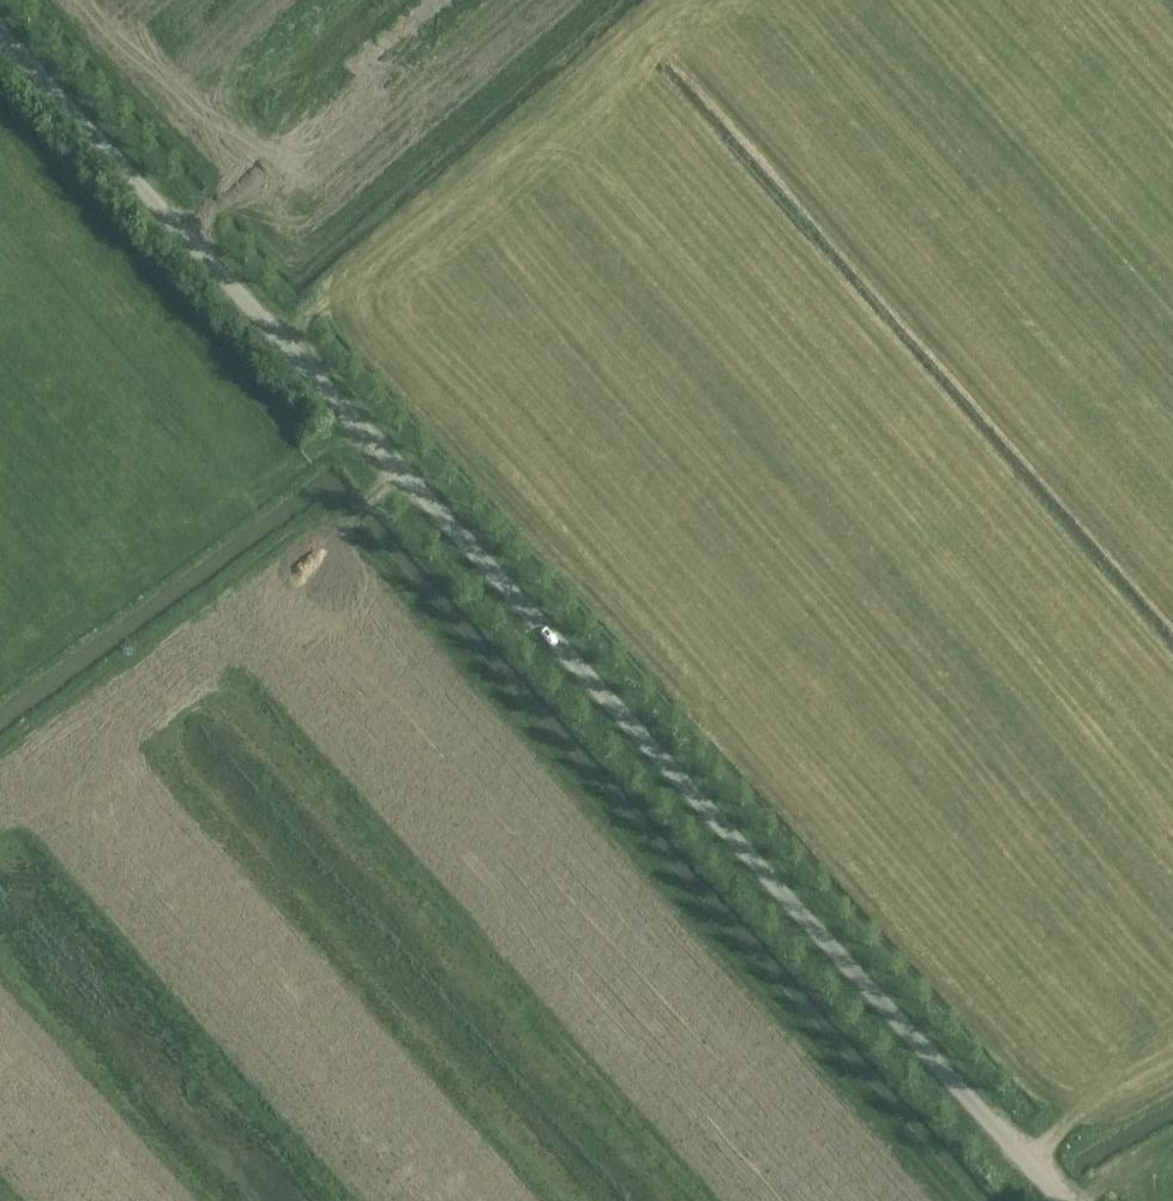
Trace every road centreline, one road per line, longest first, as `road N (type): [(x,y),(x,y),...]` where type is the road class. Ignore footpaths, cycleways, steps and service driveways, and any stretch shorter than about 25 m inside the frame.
road 1 (unclassified): [(1064,1200),(0,26)]

